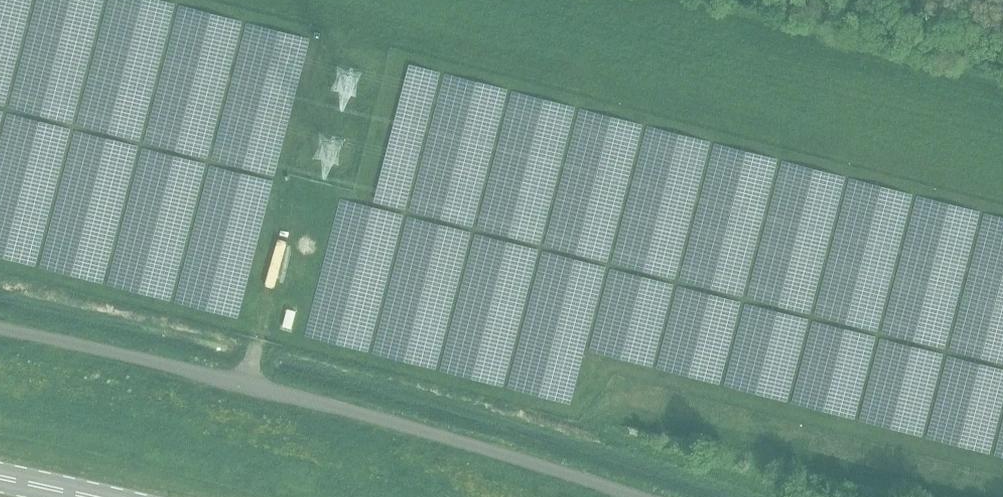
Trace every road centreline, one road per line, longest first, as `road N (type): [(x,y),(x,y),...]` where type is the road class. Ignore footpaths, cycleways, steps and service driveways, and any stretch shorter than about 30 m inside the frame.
road 1 (unclassified): [(631,496),(241,380),(0,330)]

